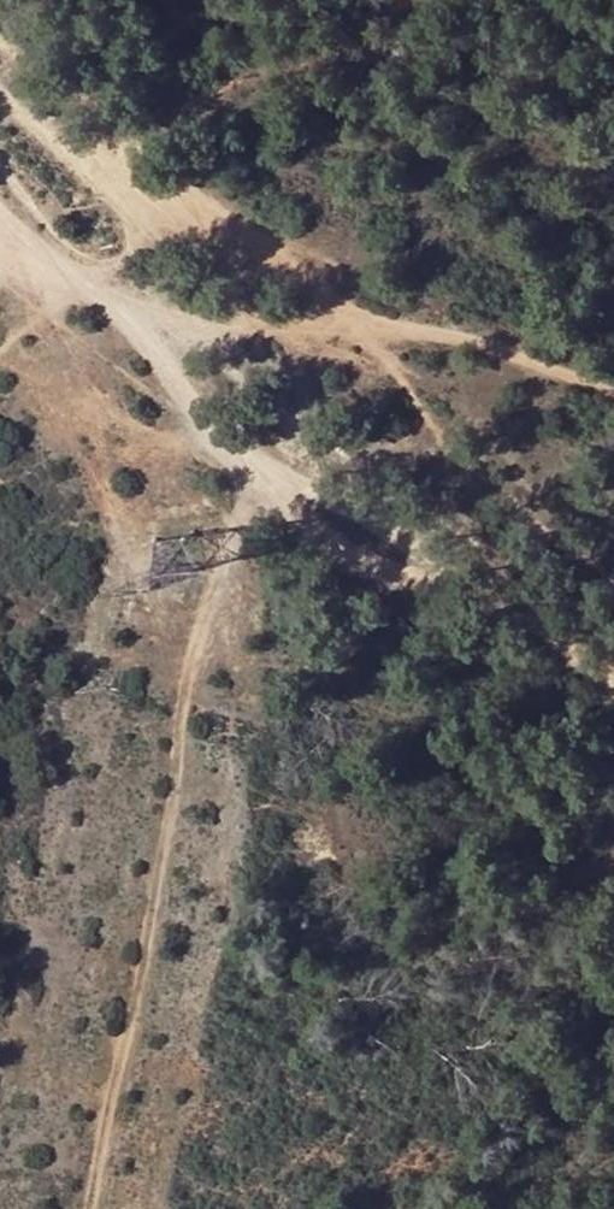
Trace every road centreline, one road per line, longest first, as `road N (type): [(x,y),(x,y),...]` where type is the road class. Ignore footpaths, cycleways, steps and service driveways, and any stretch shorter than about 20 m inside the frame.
road 1 (track): [(0,218),(234,477),(613,690)]
road 2 (track): [(261,492),(188,668),(161,862),(91,1208)]
road 3 (track): [(613,395),(446,332),(319,317),(154,319),(44,274)]

